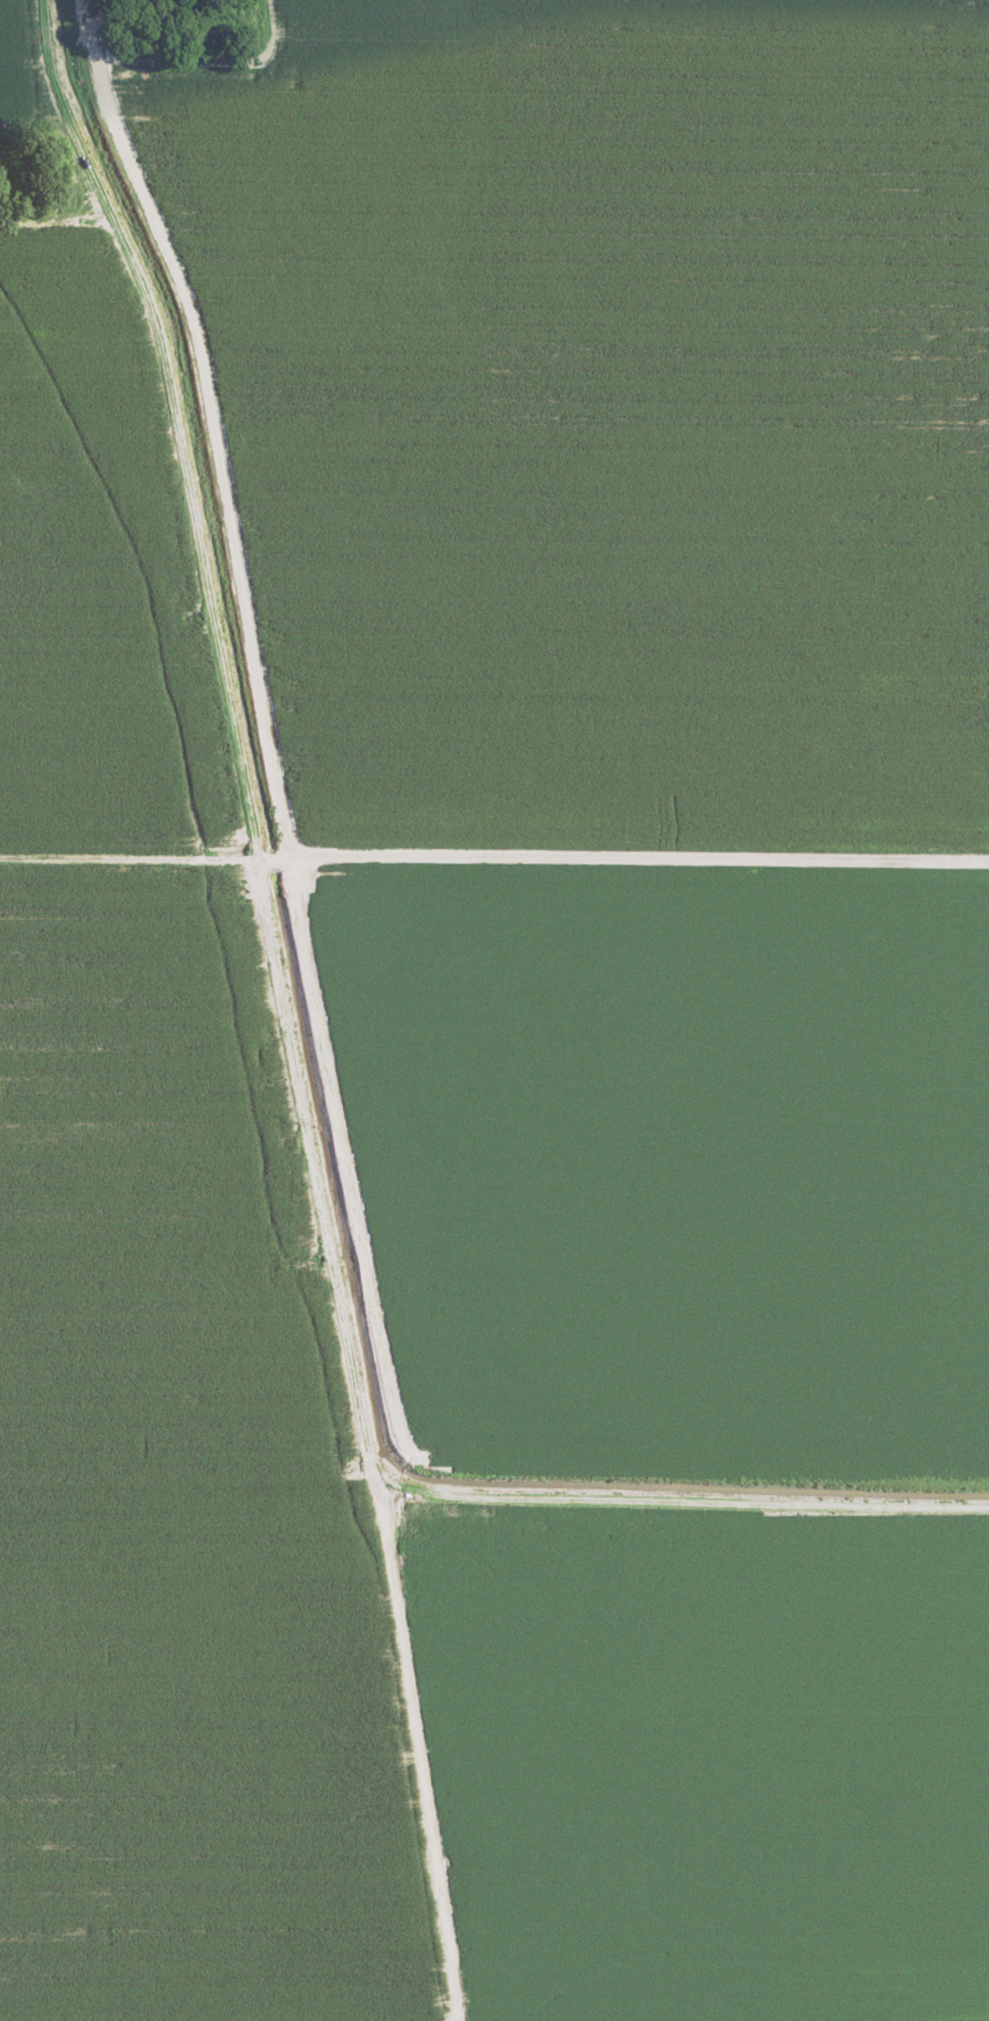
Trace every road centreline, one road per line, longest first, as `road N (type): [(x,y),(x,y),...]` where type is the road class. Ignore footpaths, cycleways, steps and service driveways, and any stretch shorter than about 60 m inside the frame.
road 1 (track): [(0,859),(988,859)]

